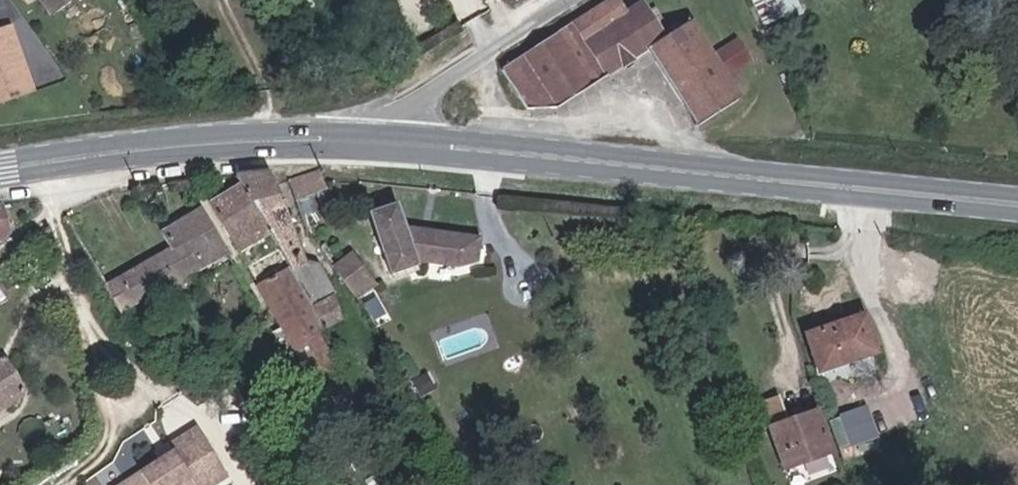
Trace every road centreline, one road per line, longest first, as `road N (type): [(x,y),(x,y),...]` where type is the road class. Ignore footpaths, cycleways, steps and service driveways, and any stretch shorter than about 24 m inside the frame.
road 1 (primary): [(375,138),(1017,204)]
road 2 (primary): [(0,171),(252,139),(375,138)]
road 3 (track): [(58,221),(88,304),(118,440),(106,470),(83,484)]
road 4 (unclassified): [(375,138),(423,81),(563,0)]
road 5 (track): [(74,161),(58,221),(0,271)]
road 6 (track): [(88,304),(122,360),(174,403)]

